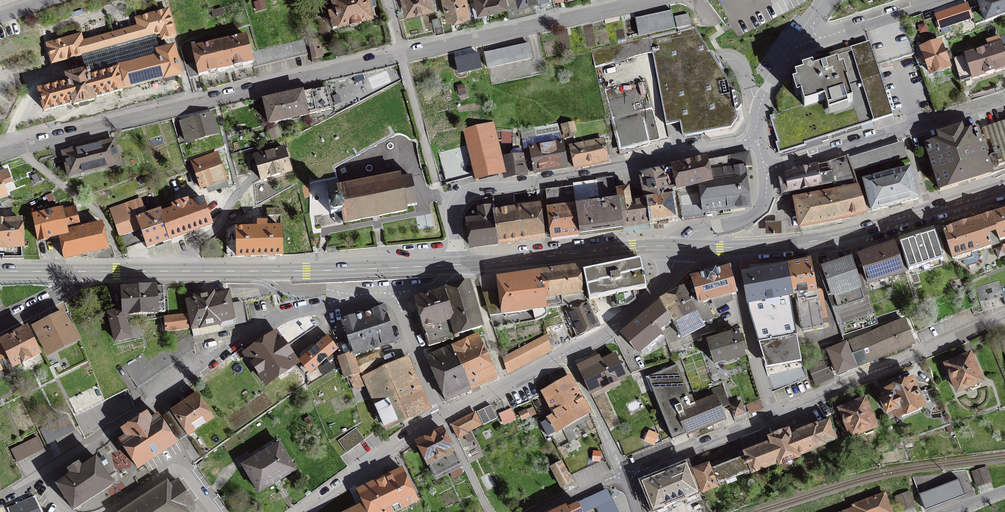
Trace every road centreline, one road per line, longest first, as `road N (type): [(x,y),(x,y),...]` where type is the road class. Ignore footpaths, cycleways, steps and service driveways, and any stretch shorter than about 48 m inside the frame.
road 1 (residential): [(655,0),(307,74),(0,155)]
road 2 (residential): [(460,265),(454,213),(462,194),(757,141)]
road 3 (residential): [(41,484),(271,323),(353,295)]
road 4 (secondary): [(734,247),(846,235),(1004,188)]
road 5 (residential): [(1004,319),(775,415)]
road 6 (residential): [(767,172),(1004,101)]
road 7 (secondary): [(460,265),(682,246)]
road 8 (secondary): [(266,271),(460,265)]
road 9 (secondary): [(80,271),(266,271)]
road 10 (residential): [(775,415),(734,247)]
road 11 (residential): [(444,416),(308,511)]
road 12 (residential): [(682,246),(651,297),(566,354)]
road 13 (residential): [(775,415),(628,475)]
road 14 (residential): [(797,46),(938,0)]
road 15 (residential): [(566,354),(444,416)]
road 16 (residential): [(110,511),(174,471),(215,511)]
road 17 (residential): [(444,416),(395,293)]
road 18 (residential): [(566,354),(626,472)]
road 19 (residential): [(682,246),(700,230),(754,216),(765,201),(767,172)]

